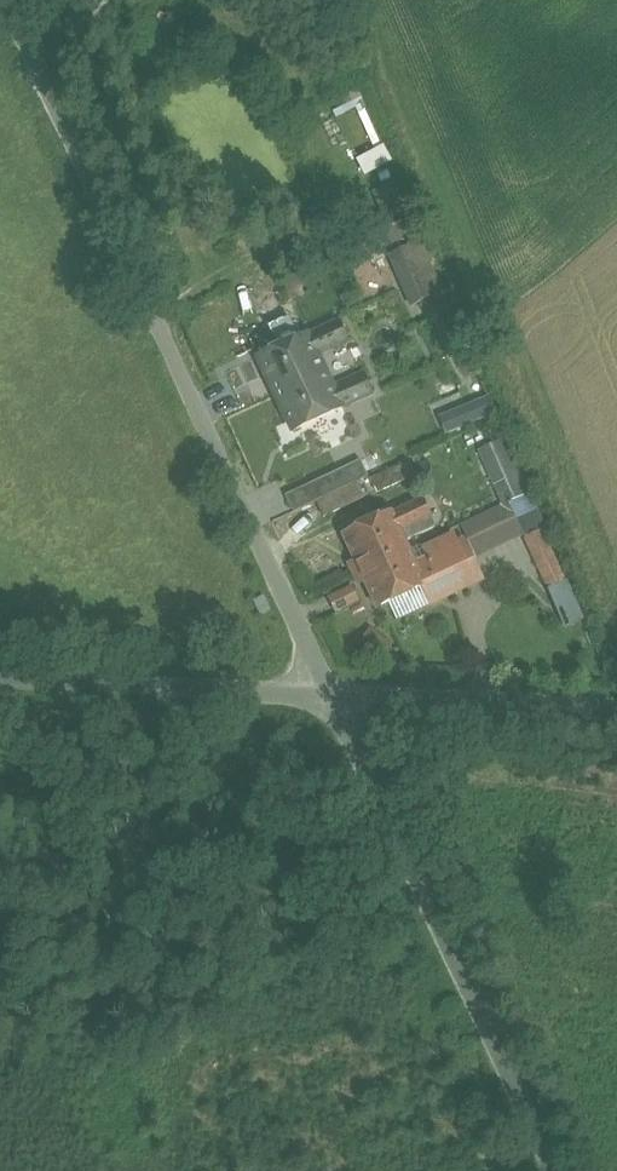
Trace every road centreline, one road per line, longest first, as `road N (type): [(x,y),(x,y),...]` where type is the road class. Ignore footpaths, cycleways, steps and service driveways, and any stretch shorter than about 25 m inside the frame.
road 1 (unclassified): [(0,2),(326,701)]
road 2 (unclassified): [(547,1170),(326,701)]
road 3 (unclassified): [(326,701),(0,683)]
road 4 (unclassified): [(616,717),(326,701)]

